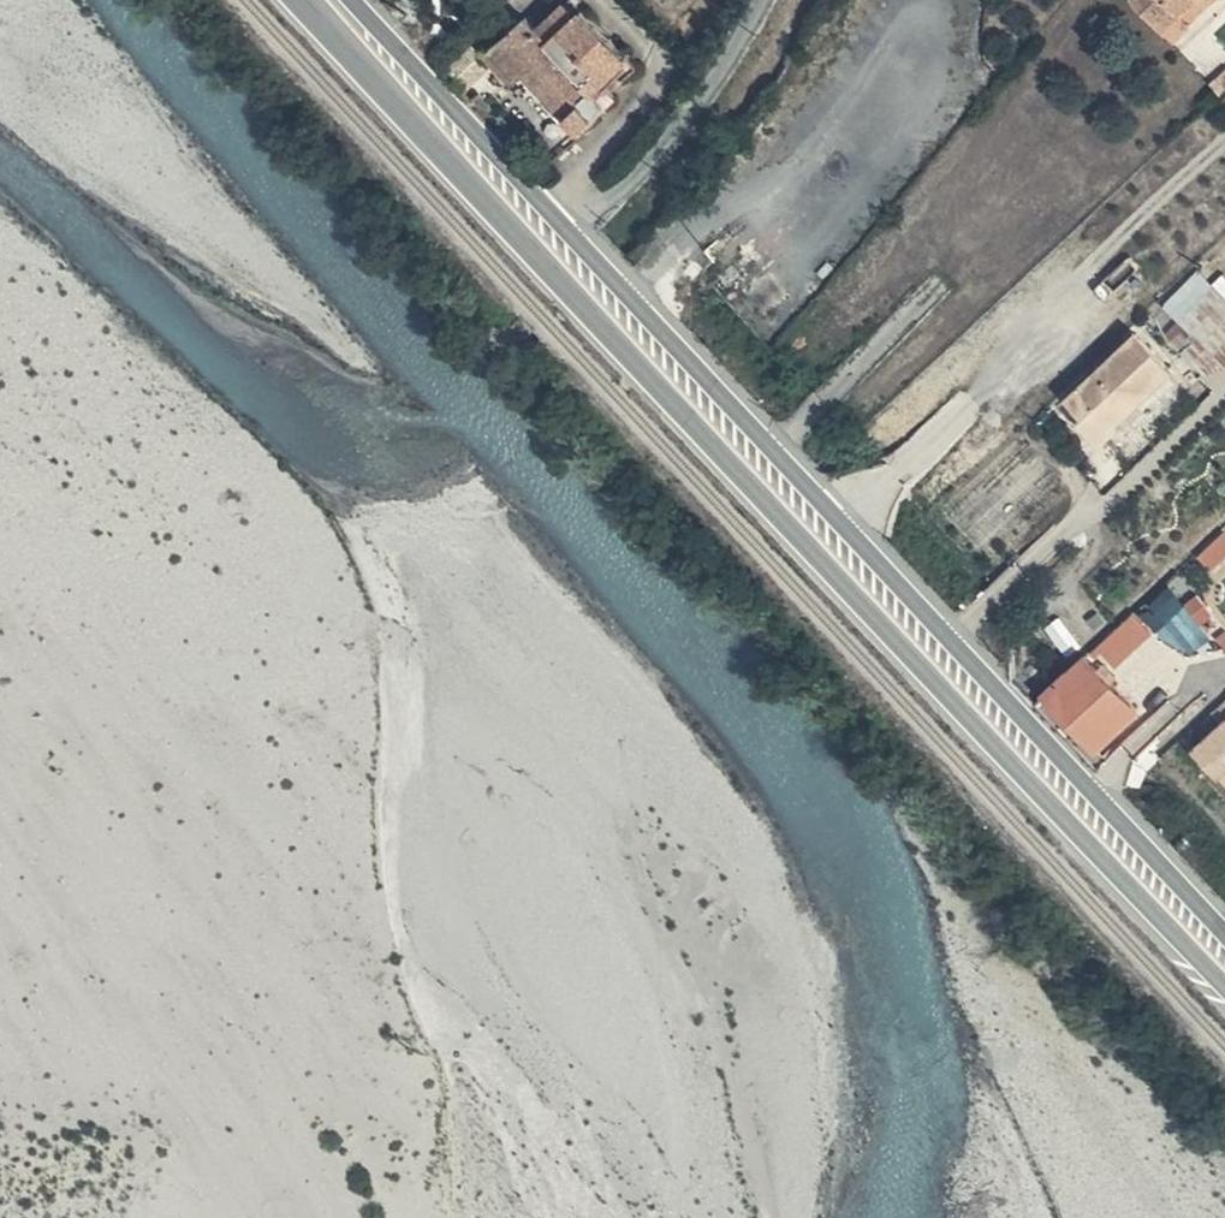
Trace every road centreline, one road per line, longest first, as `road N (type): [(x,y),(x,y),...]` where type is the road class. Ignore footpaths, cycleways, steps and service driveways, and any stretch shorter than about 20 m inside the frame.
road 1 (primary): [(555,246),(1224,960)]
road 2 (primary): [(333,0),(555,246)]
road 3 (residential): [(555,246),(728,70),(762,0)]

